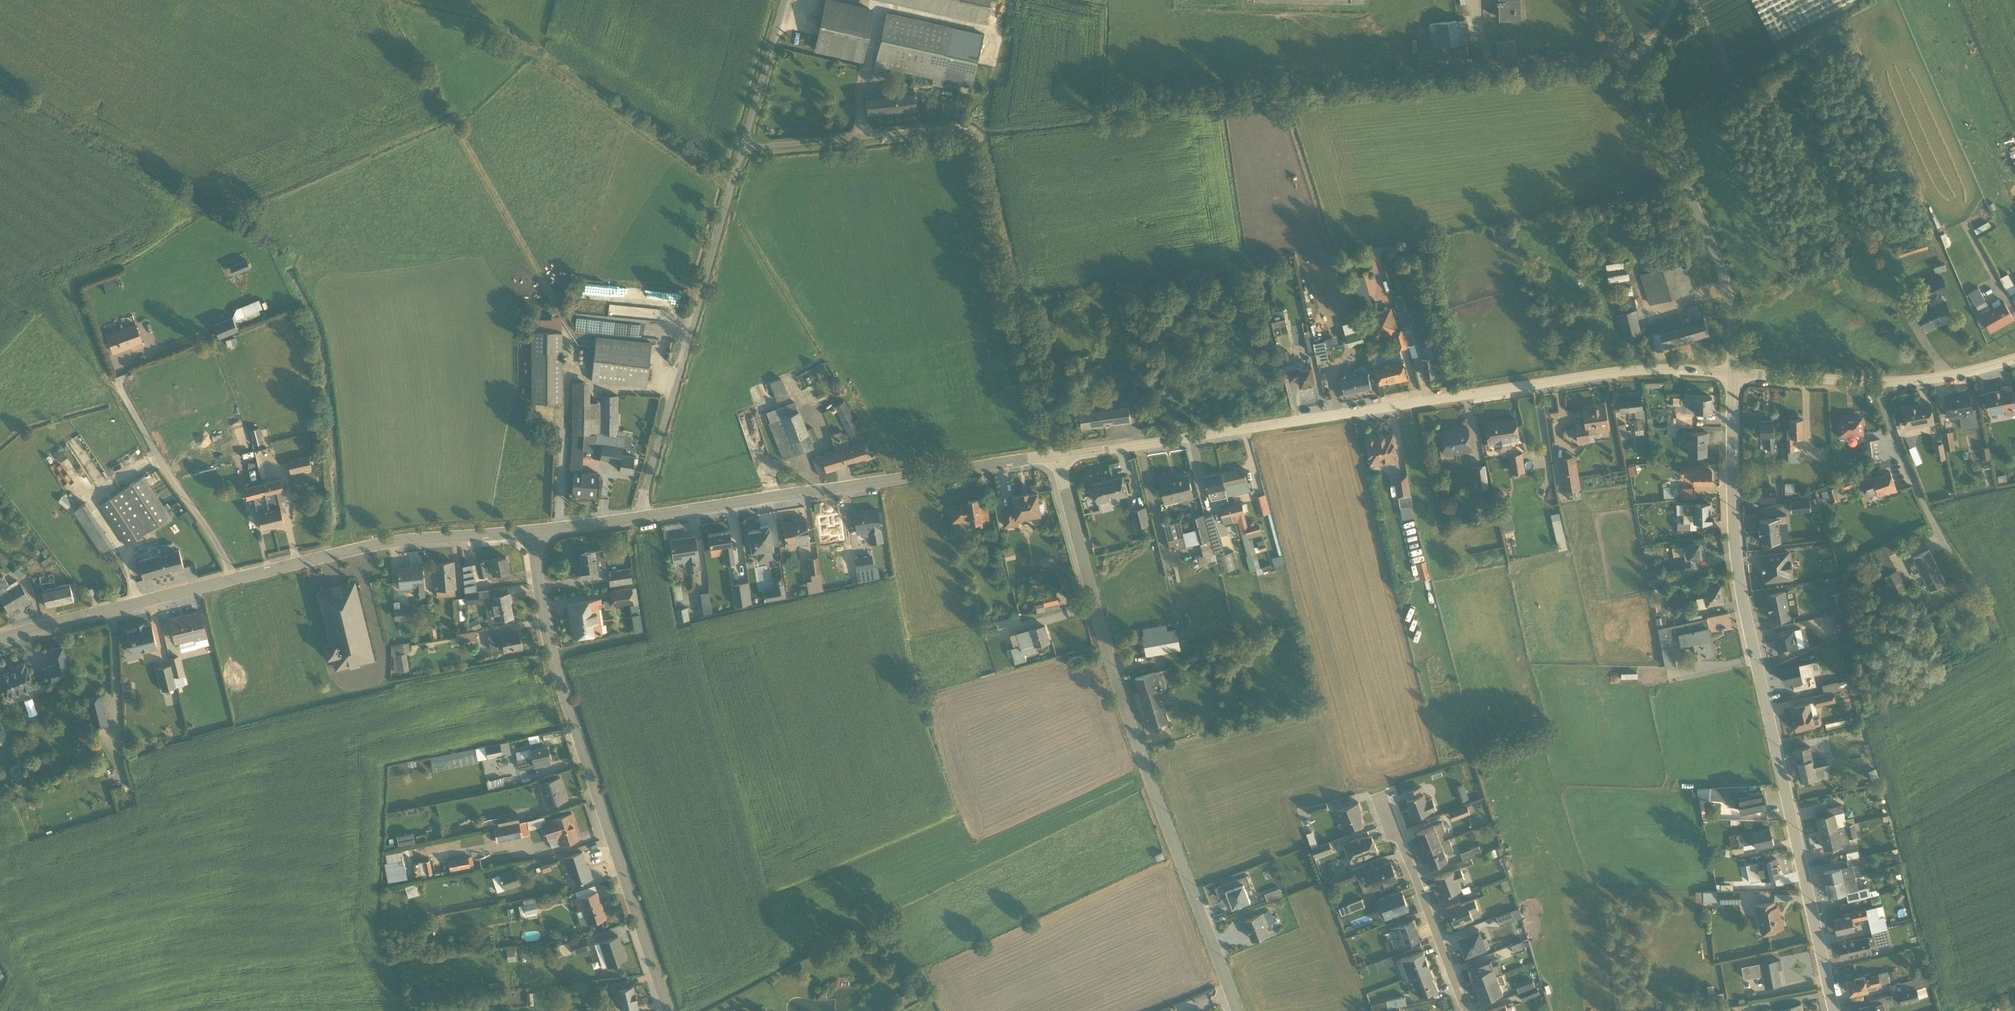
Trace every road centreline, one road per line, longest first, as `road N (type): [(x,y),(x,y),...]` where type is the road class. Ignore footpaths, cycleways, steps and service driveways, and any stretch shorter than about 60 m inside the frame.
road 1 (unclassified): [(1733,372),(1652,368),(1576,376),(1057,456)]
road 2 (residential): [(1834,1010),(1742,598),(1733,372)]
road 3 (residential): [(1237,1010),(1129,719),(1057,456)]
road 4 (unclassified): [(532,531),(364,547),(0,641)]
road 5 (residential): [(669,1010),(558,679),(532,531)]
road 6 (unclassified): [(1057,456),(638,518)]
road 7 (unclassified): [(1733,372),(1722,269),(1588,0)]
road 8 (track): [(732,186),(510,37),(392,0)]
road 9 (unclassified): [(743,147),(638,518)]
road 10 (track): [(1057,456),(981,133)]
road 11 (unclassified): [(981,133),(958,126),(743,147)]
road 12 (residential): [(1466,1010),(1383,805)]
road 13 (unclassified): [(1951,558),(1877,381)]
road 14 (unclassified): [(784,0),(743,147)]
road 15 (unclassified): [(1877,381),(1733,372)]
road 16 (unclassified): [(2014,357),(1934,377),(1877,381)]

